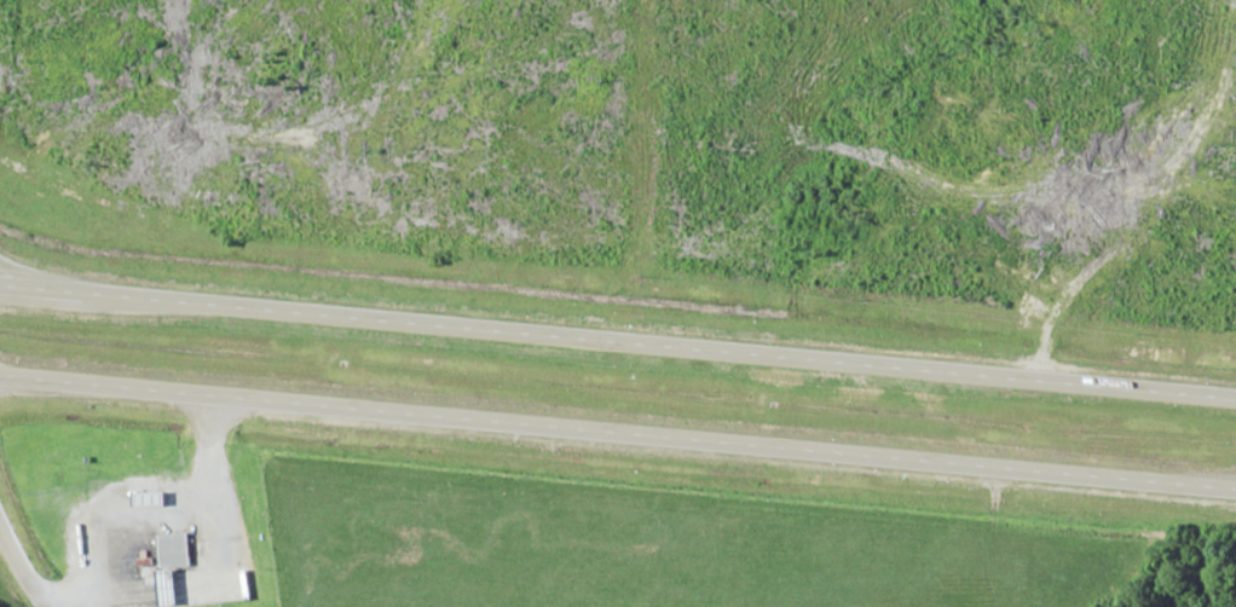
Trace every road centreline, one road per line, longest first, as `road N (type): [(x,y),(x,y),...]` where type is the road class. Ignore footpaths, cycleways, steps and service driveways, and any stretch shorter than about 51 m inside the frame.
road 1 (trunk): [(1235,399),(0,285)]
road 2 (trunk): [(0,376),(1235,487)]

